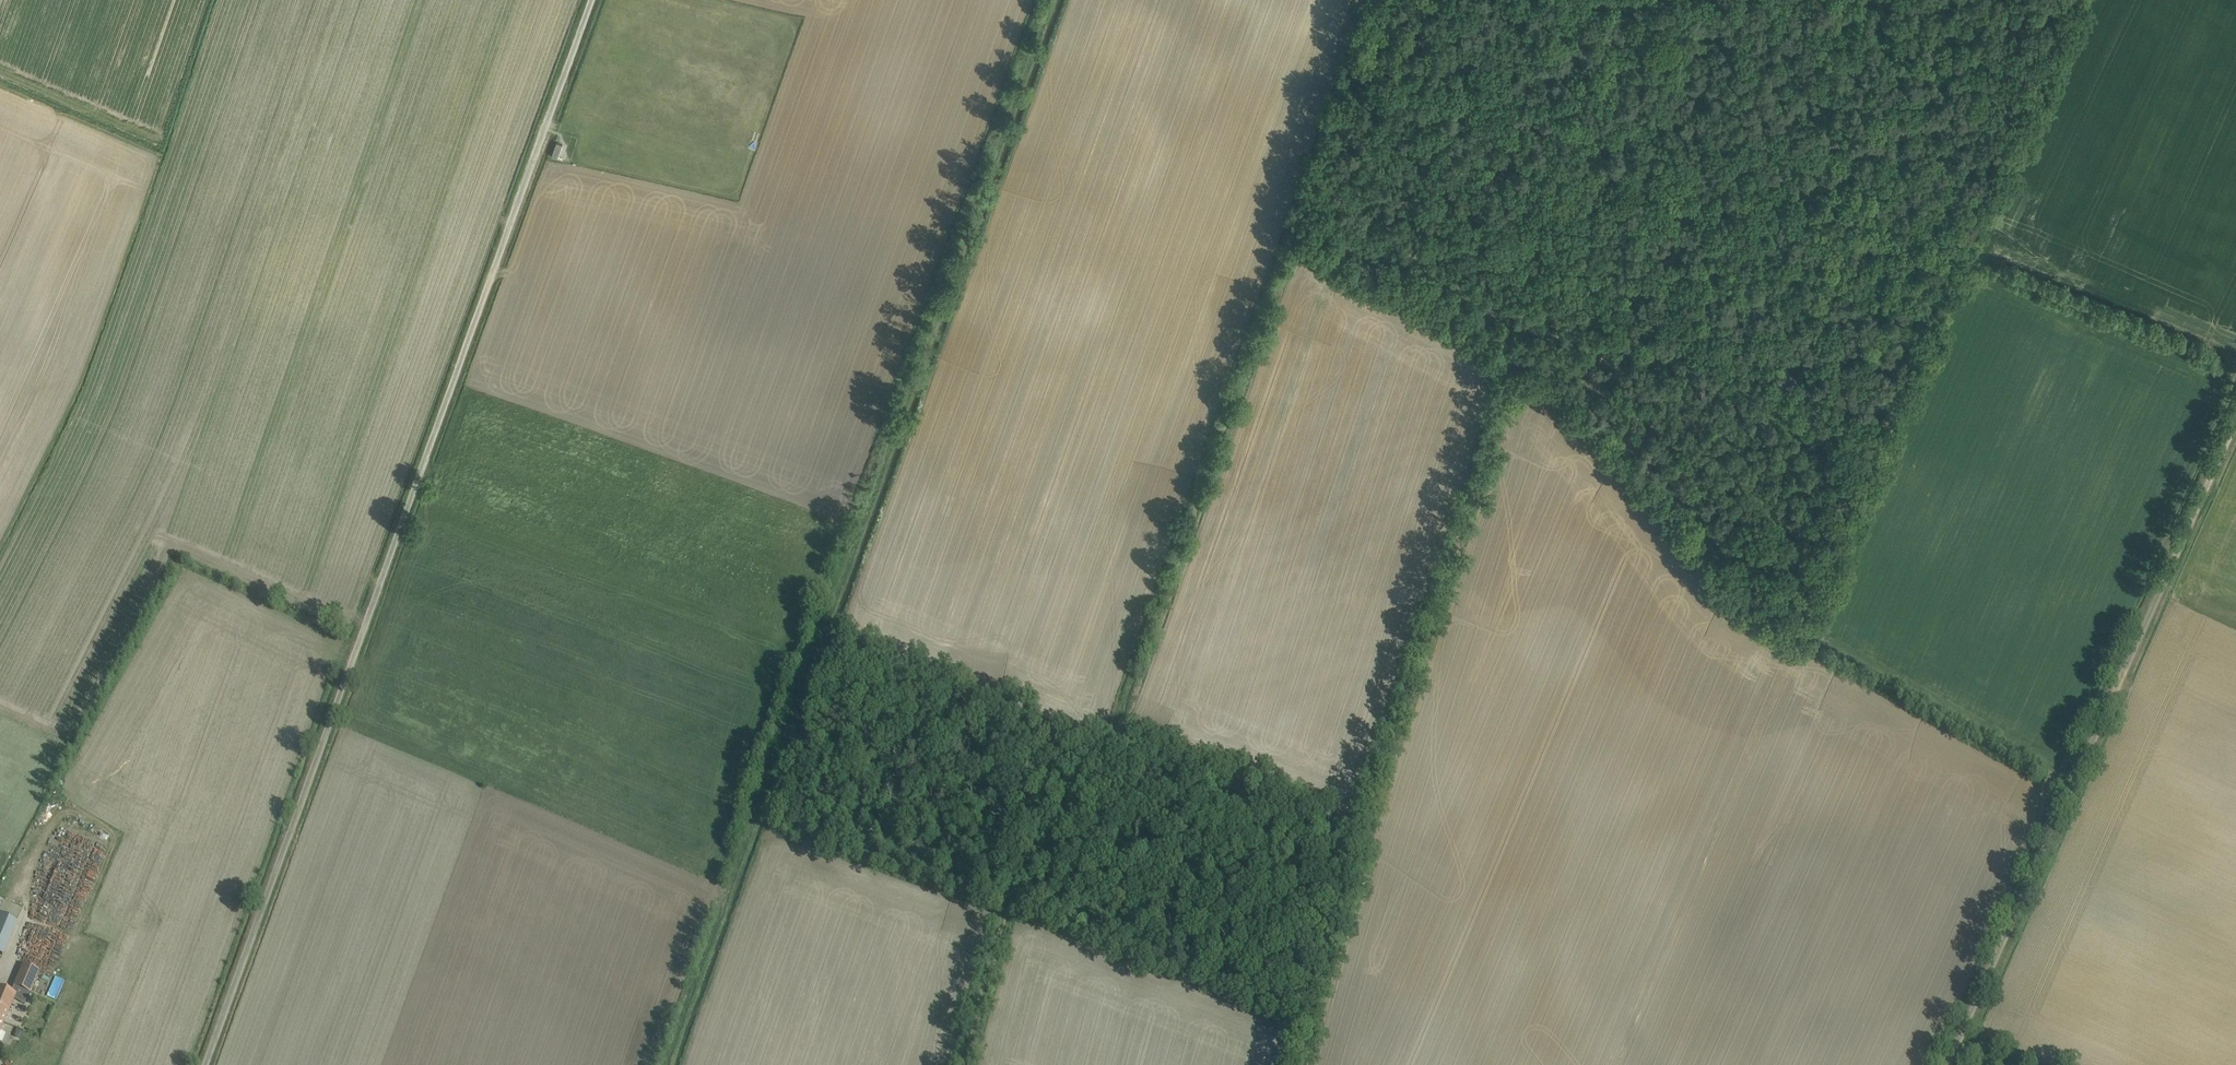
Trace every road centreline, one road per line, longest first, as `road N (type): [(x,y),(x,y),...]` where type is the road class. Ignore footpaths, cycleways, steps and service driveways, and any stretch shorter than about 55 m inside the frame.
road 1 (unclassified): [(205,1064),(591,0)]
road 2 (unclassified): [(1951,1064),(2235,425)]

